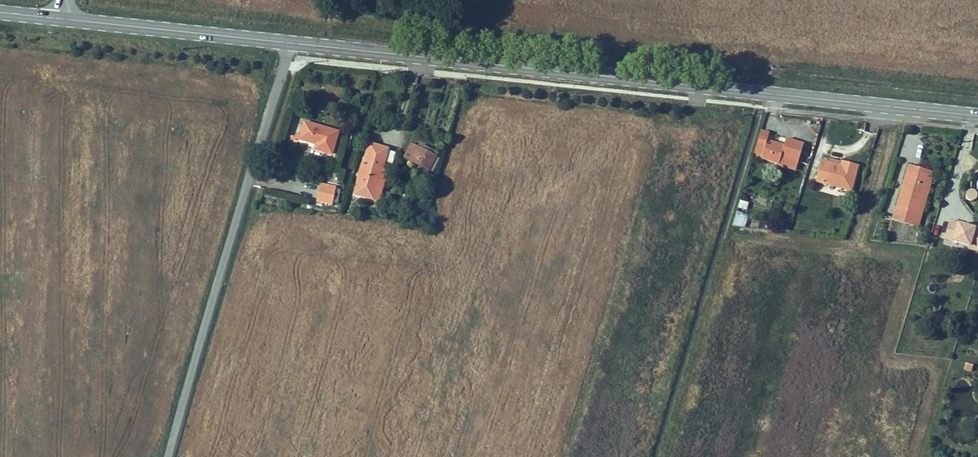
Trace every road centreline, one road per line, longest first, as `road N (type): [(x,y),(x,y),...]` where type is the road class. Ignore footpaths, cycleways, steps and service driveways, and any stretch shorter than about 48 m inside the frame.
road 1 (secondary): [(977,115),(291,41)]
road 2 (unclassified): [(169,456),(291,41)]
road 3 (secondary): [(291,41),(62,17)]

